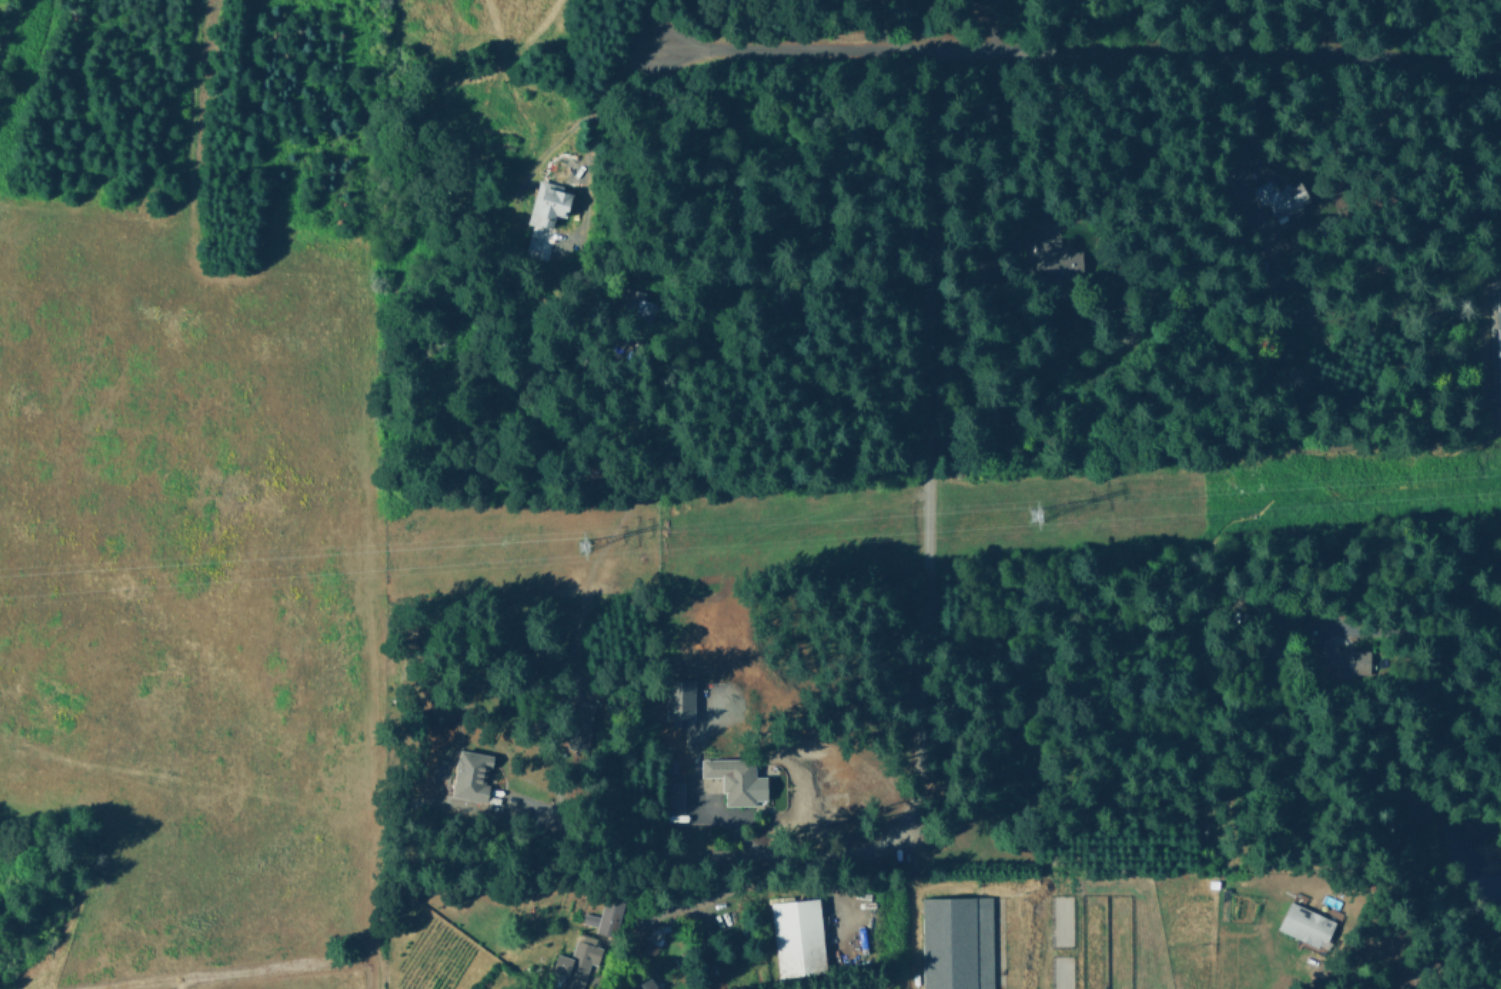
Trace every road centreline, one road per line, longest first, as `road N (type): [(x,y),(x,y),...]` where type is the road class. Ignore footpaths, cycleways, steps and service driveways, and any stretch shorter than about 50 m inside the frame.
road 1 (residential): [(656,45),(1363,54),(1500,71)]

